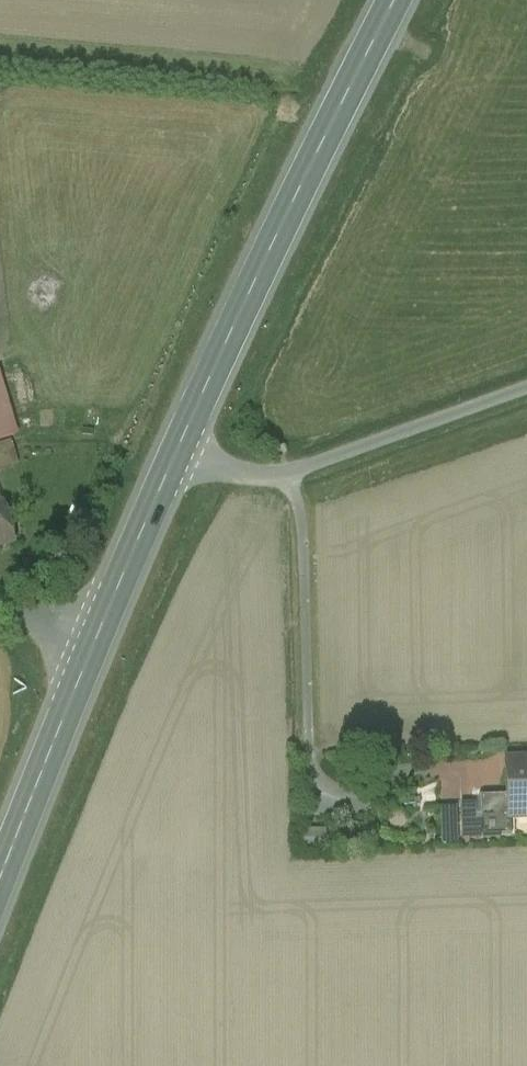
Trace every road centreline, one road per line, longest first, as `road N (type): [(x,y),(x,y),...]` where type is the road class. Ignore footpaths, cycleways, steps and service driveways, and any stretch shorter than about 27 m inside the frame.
road 1 (secondary): [(395,0),(182,443)]
road 2 (residential): [(526,387),(288,473),(224,470),(182,443)]
road 3 (secondary): [(96,639),(0,883)]
road 4 (secondary): [(182,443),(96,639)]

